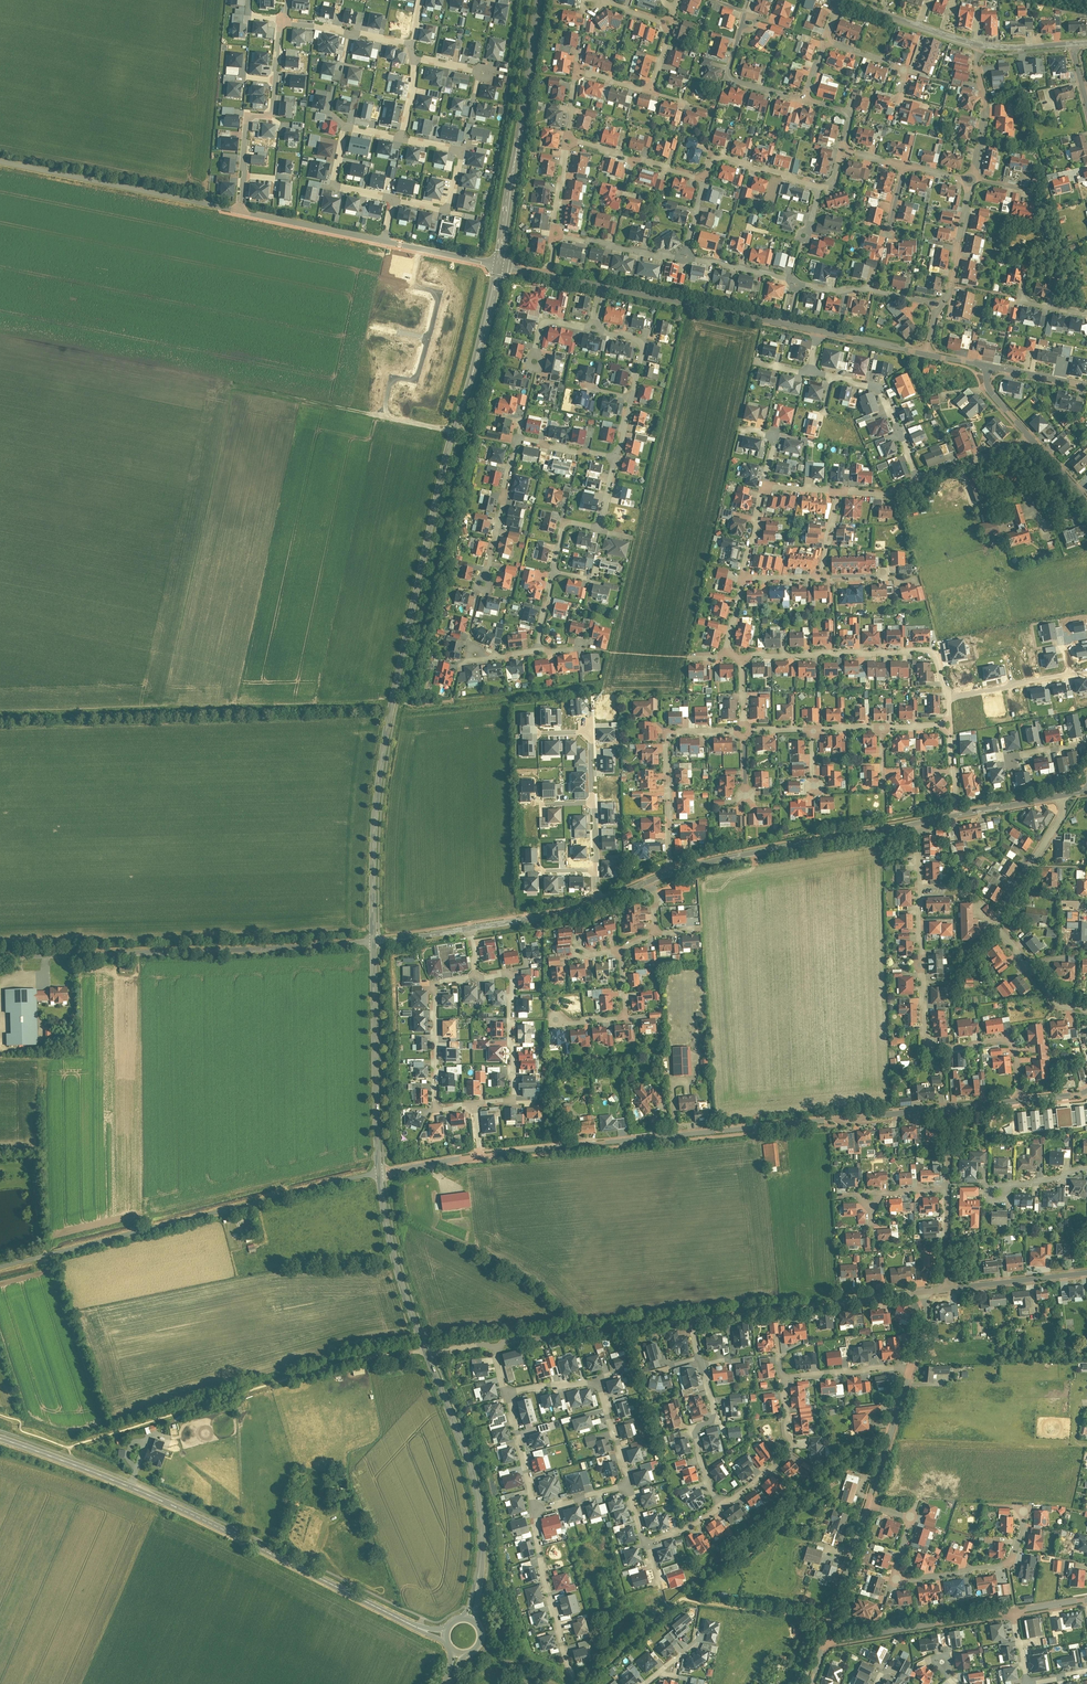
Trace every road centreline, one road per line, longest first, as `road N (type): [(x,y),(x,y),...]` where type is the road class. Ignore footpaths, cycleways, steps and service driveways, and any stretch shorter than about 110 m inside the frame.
road 1 (tertiary): [(373,943),(375,814),(392,704),(447,454),(499,265)]
road 2 (residential): [(483,1156),(951,1109)]
road 3 (secondary): [(0,1438),(155,1497),(397,1618)]
road 4 (track): [(427,1352),(353,1361),(70,1448),(21,1430)]
road 5 (residential): [(379,1173),(0,1268)]
road 6 (residential): [(373,943),(0,956)]
road 7 (residential): [(1023,1513),(1012,1564),(908,1582),(894,1580),(912,1519),(870,1506)]
road 8 (residential): [(1061,796),(1062,819),(998,926),(1061,1007),(1086,1011)]
road 9 (tertiary): [(499,265),(539,0)]
road 10 (residential): [(917,824),(671,872)]
road 11 (unclassified): [(0,163),(240,213)]
road 12 (residential): [(948,698),(928,652),(741,660)]
road 13 (tertiary): [(379,1173),(373,943)]
road 14 (residential): [(1022,1102),(1013,1046),(925,1043),(921,966)]
road 15 (residential): [(282,23),(272,115),(249,116),(240,213)]
road 16 (residential): [(744,732),(675,734),(666,742),(671,872)]
road 17 (residential): [(479,978),(434,988),(438,1101),(446,1110),(478,1106)]
road 18 (tertiary): [(482,1544),(472,1475),(427,1352)]
road 19 (residential): [(506,1394),(597,1383),(629,1487)]
road 20 (residential): [(1013,1614),(823,1644)]
road 21 (residential): [(478,1106),(517,1097),(512,978),(479,978)]
road 22 (residential): [(680,1322),(493,1345)]
road 23 (tertiary): [(427,1352),(393,1258),(379,1173)]
road 24 (unclassified): [(603,288),(782,325)]
road 25 (residential): [(535,1513),(573,1683)]
road 26 (residential): [(403,139),(352,129),(337,182),(396,201)]
road 27 (residential): [(396,201),(443,210),(452,203),(461,158),(455,149),(403,139)]
road 28 (residential): [(724,1505),(707,1483),(696,1437),(717,1415),(702,1364)]
road 29 (residential): [(783,1380),(791,1453),(724,1505)]
road 30 (residential): [(517,441),(484,590)]
road 31 (unclassified): [(240,213),(388,244)]
road 32 (residential): [(870,1506),(823,1644)]
road 33 (residential): [(833,379),(883,395),(917,481)]
road 34 (residential): [(567,140),(577,74),(652,93)]
road 35 (residential): [(795,282),(937,306)]
road 36 (residential): [(804,101),(725,76),(742,27),(750,23)]
road 37 (residential): [(1086,1273),(944,1289)]
road 38 (residential): [(836,1306),(694,1321)]
road 39 (residential): [(912,1370),(870,1506)]
road 40 (residential): [(921,966),(917,824)]
road 41 (residential): [(567,140),(701,178)]
road 42 (residential): [(847,0),(978,46)]
road 43 (residential): [(978,46),(986,104),(973,181)]
road 44 (residential): [(620,951),(624,1018),(558,1021)]
road 45 (residential): [(973,181),(949,296),(937,306)]
road 46 (residential): [(553,237),(684,260)]
road 47 (residential): [(701,178),(721,159),(819,187)]
road 48 (residential): [(912,1370),(783,1380)]
road 49 (residential): [(600,904),(475,928)]
road 50 (residential): [(506,1394),(535,1513)]
road 51 (residential): [(917,481),(1030,439)]

